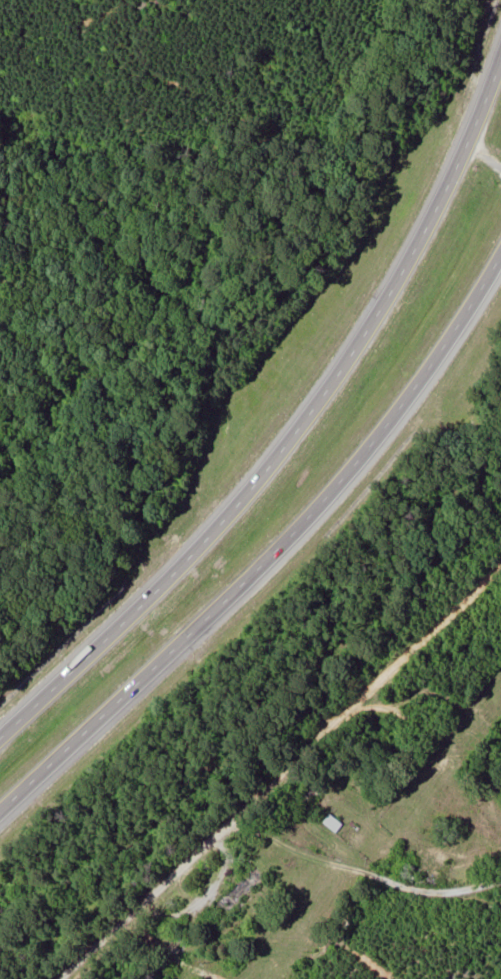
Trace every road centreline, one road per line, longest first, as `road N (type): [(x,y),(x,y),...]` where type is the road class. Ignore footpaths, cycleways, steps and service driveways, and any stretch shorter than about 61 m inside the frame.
road 1 (motorway): [(500,60),(424,235),(330,389),(230,515),(0,740)]
road 2 (motorway): [(0,812),(313,512),(409,396),(500,256)]
road 3 (residential): [(84,978),(500,583)]

